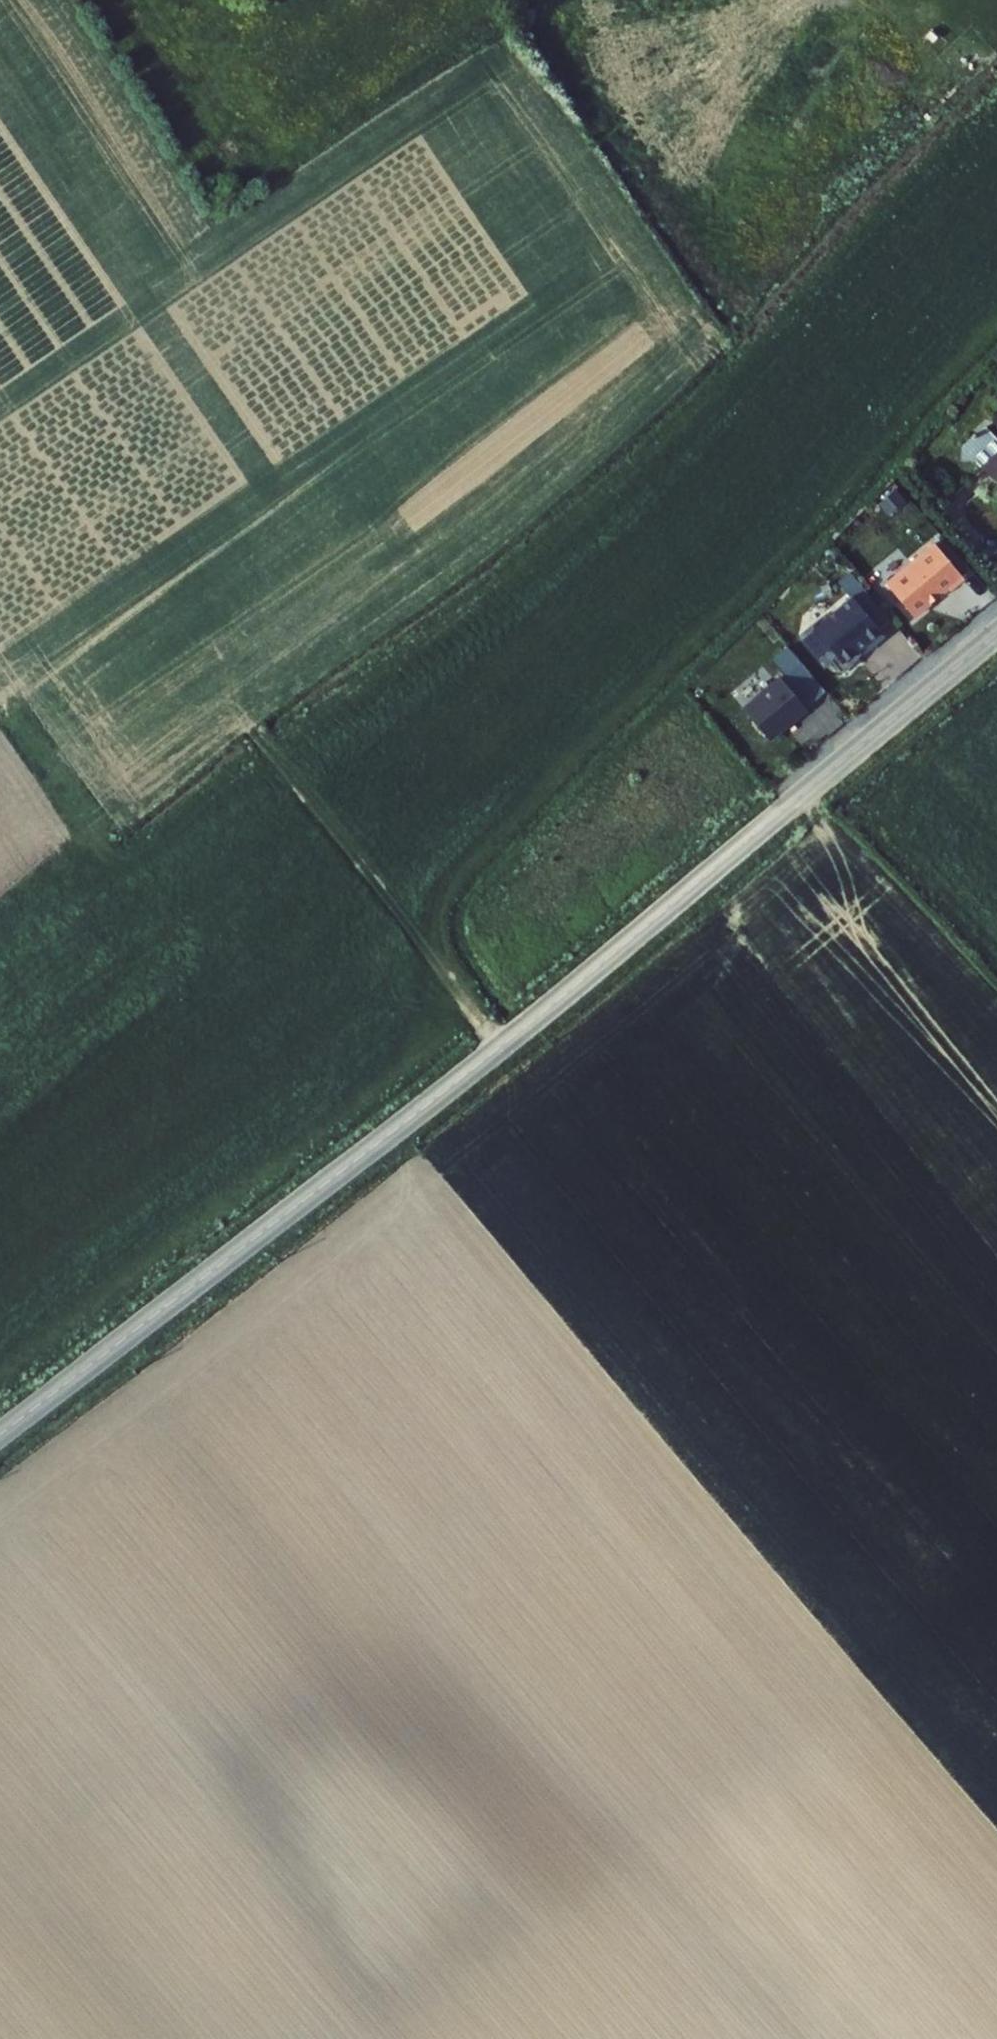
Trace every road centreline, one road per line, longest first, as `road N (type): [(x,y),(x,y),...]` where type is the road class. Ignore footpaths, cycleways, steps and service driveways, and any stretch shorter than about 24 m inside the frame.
road 1 (tertiary): [(996,636),(475,1069),(0,1436)]

